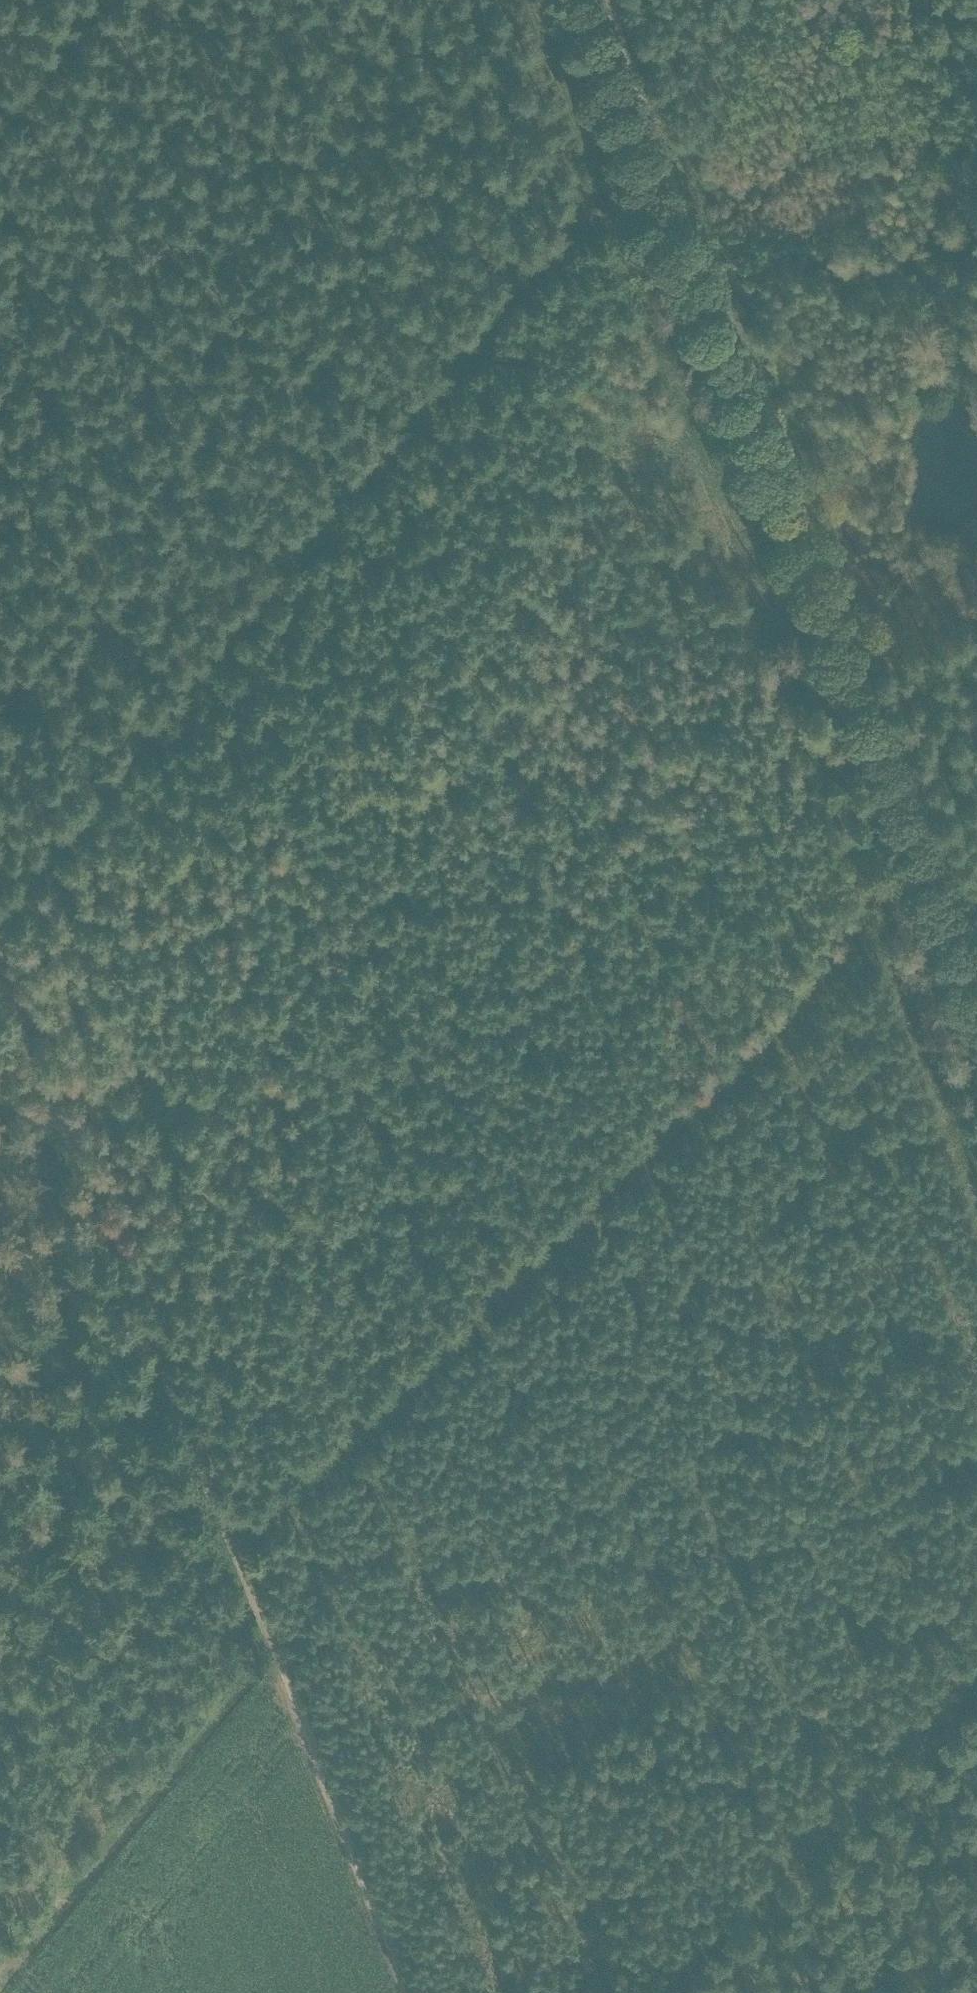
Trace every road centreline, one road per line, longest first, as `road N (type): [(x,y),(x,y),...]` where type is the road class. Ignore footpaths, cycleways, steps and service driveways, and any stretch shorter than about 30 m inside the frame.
road 1 (track): [(422,1992),(221,1542),(0,981)]
road 2 (track): [(570,0),(927,906)]
road 3 (track): [(221,1542),(863,913),(927,906)]
road 4 (track): [(863,913),(976,1201)]
road 5 (track): [(927,906),(976,1033)]

